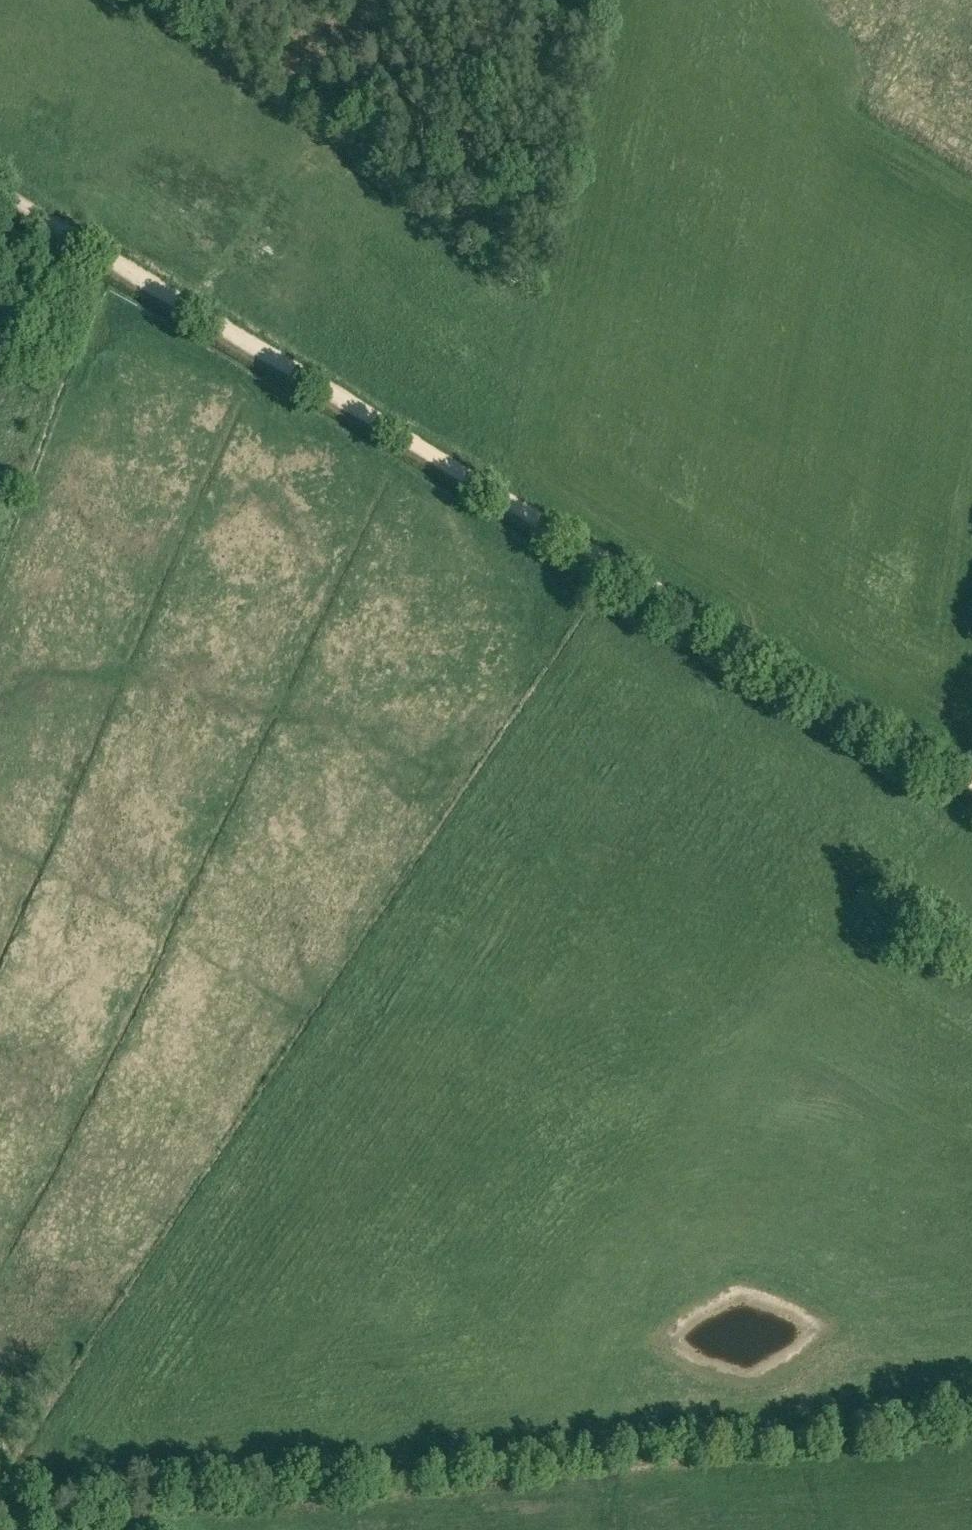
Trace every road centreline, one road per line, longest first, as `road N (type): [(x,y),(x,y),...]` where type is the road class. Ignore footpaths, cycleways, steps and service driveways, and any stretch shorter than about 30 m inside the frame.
road 1 (track): [(0,176),(971,769)]

